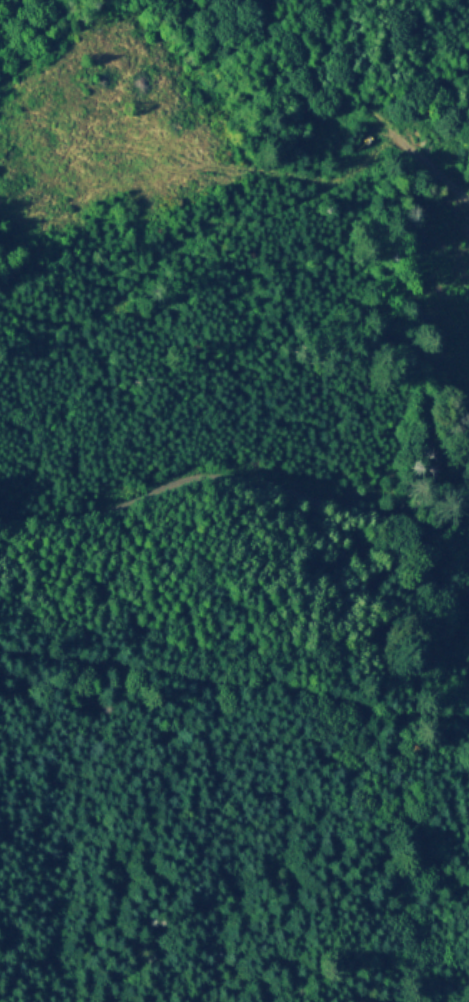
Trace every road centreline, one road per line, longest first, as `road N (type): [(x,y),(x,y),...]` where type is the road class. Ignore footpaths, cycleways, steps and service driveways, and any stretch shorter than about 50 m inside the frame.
road 1 (track): [(468,398),(430,480),(405,504),(352,505),(237,476),(206,477),(85,516),(0,520)]
road 2 (track): [(468,719),(277,681),(0,646)]
road 3 (track): [(395,139),(346,175),(274,207),(186,228),(103,309),(51,318),(0,306)]
road 4 (track): [(468,191),(395,139),(259,0)]

